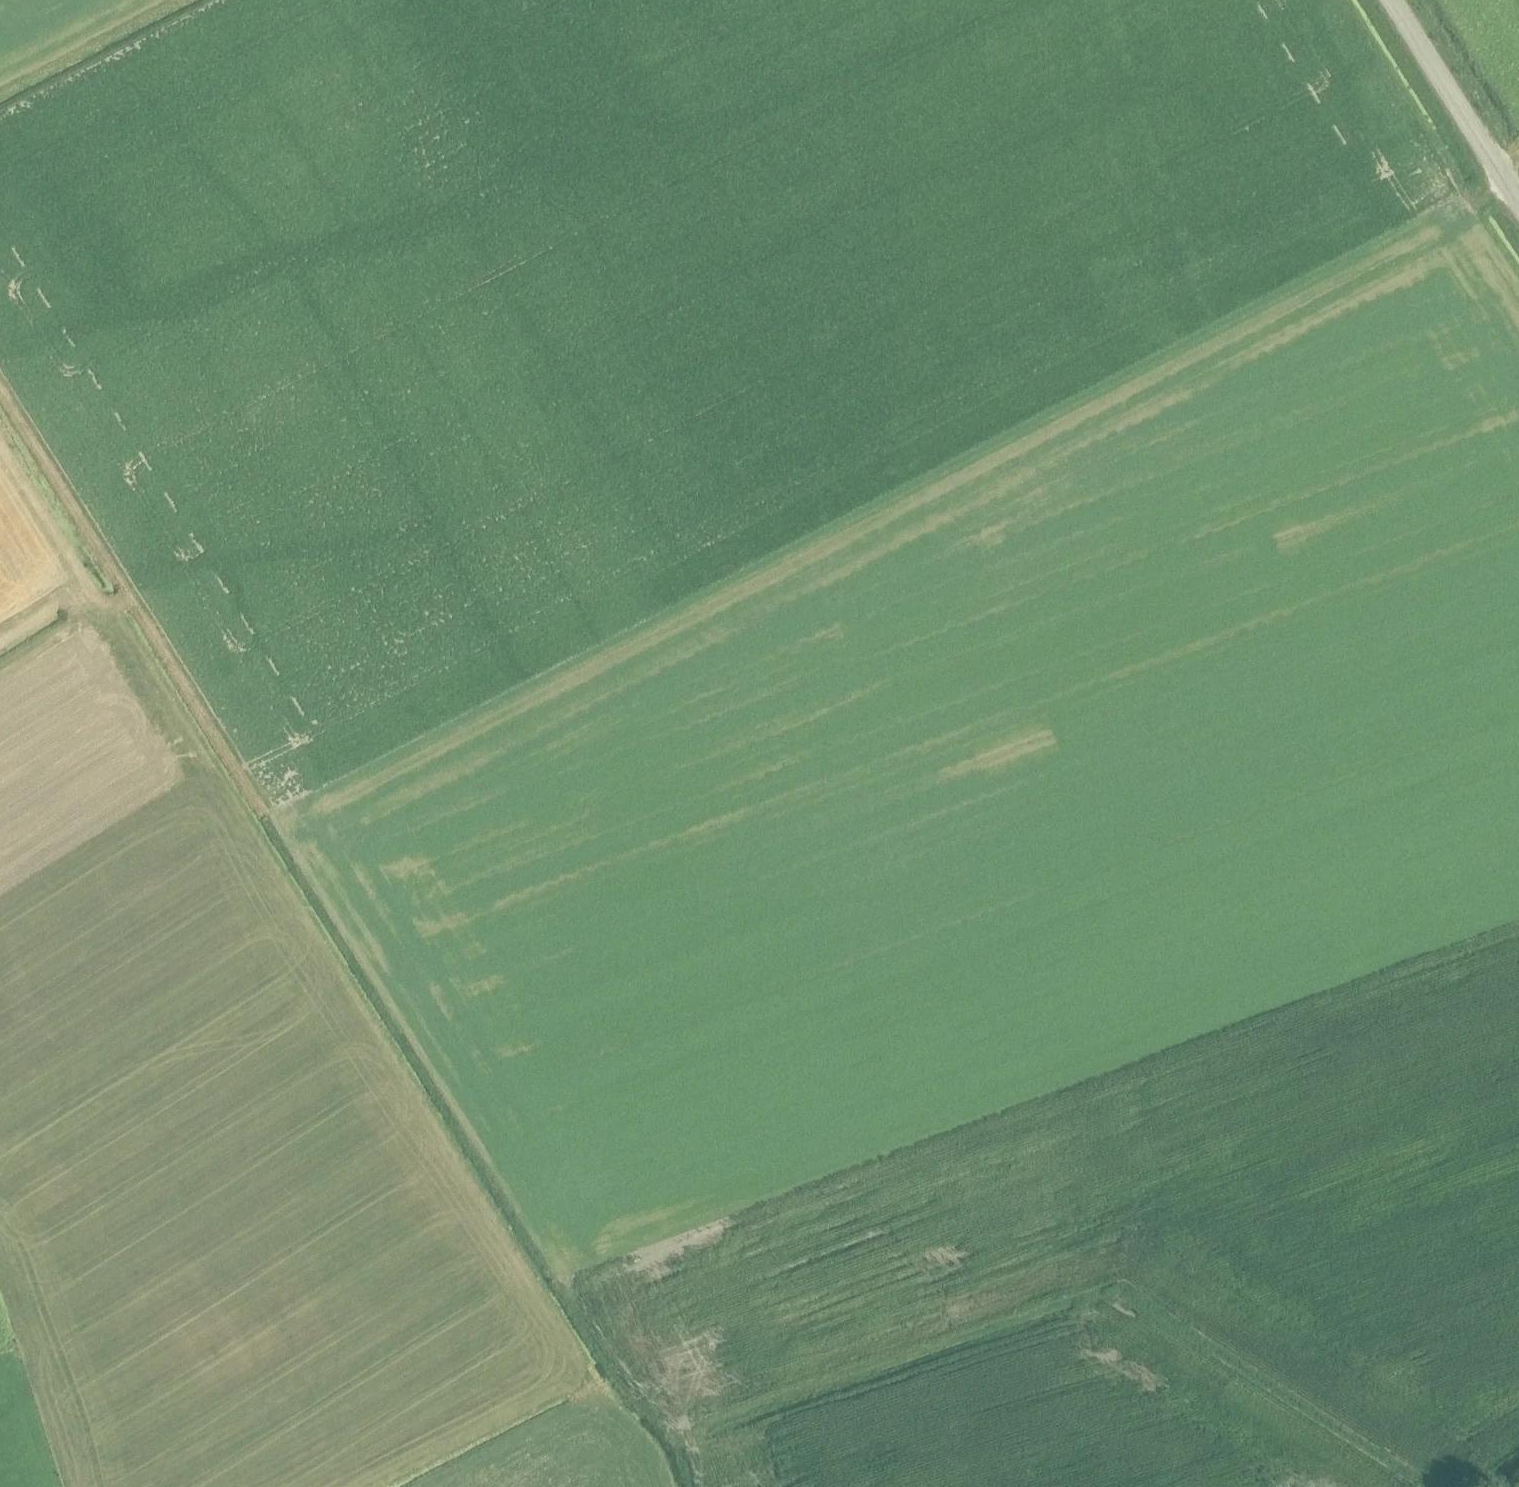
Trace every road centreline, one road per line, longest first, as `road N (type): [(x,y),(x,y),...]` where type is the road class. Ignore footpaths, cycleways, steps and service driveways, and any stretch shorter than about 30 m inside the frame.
road 1 (residential): [(1518,203),(1391,0)]

